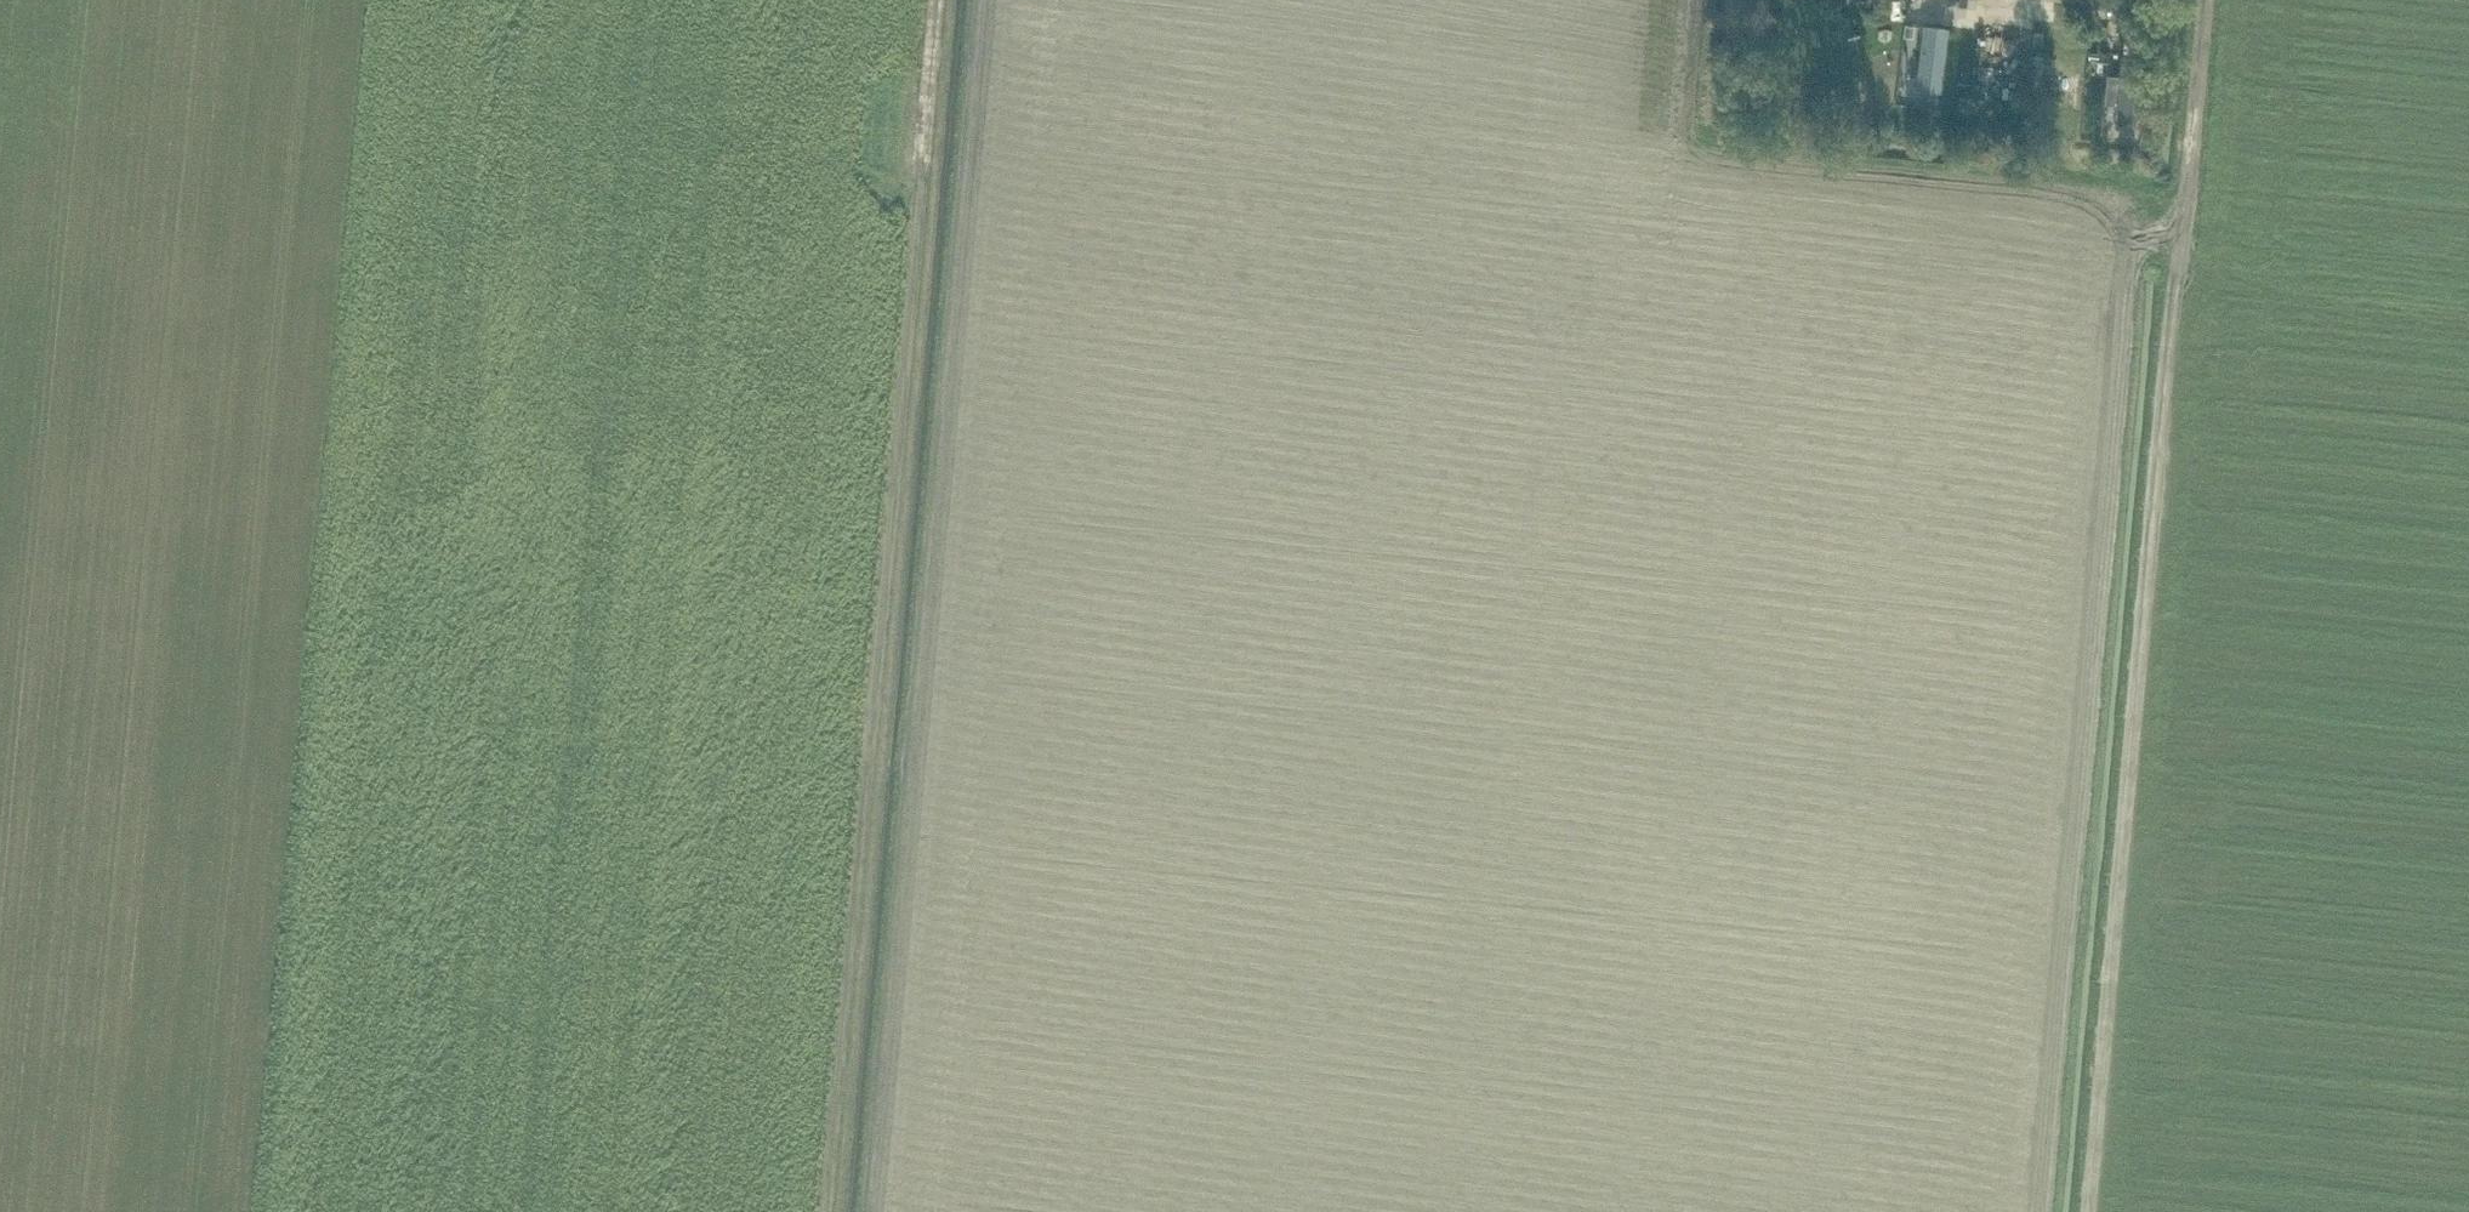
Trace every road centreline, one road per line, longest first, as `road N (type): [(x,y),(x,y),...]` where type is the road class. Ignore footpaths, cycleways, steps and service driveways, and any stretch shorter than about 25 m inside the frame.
road 1 (track): [(823,1211),(938,0)]
road 2 (track): [(2178,272),(2204,0)]

